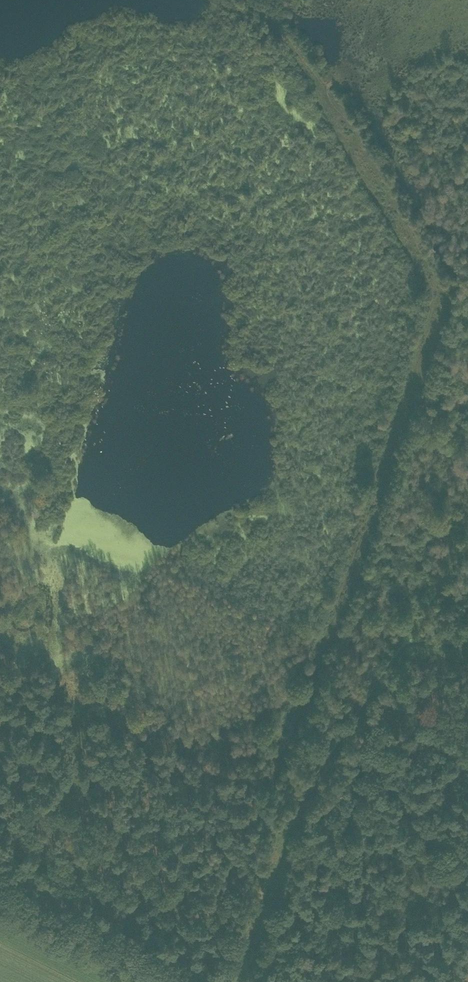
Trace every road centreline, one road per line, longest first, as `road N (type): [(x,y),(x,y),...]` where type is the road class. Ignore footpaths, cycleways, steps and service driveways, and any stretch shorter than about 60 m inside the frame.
road 1 (track): [(0,896),(171,981)]

